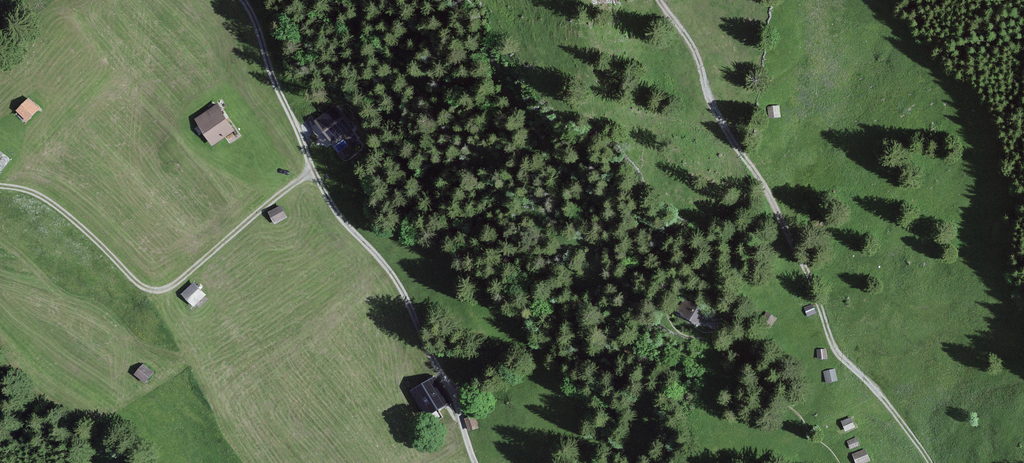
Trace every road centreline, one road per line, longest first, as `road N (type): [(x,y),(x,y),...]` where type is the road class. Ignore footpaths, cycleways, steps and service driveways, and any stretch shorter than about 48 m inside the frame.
road 1 (track): [(661,0),(782,208),(833,342),(899,413),(930,462)]
road 2 (unclassified): [(242,0),(333,209),(409,301),(457,402),(475,462)]

